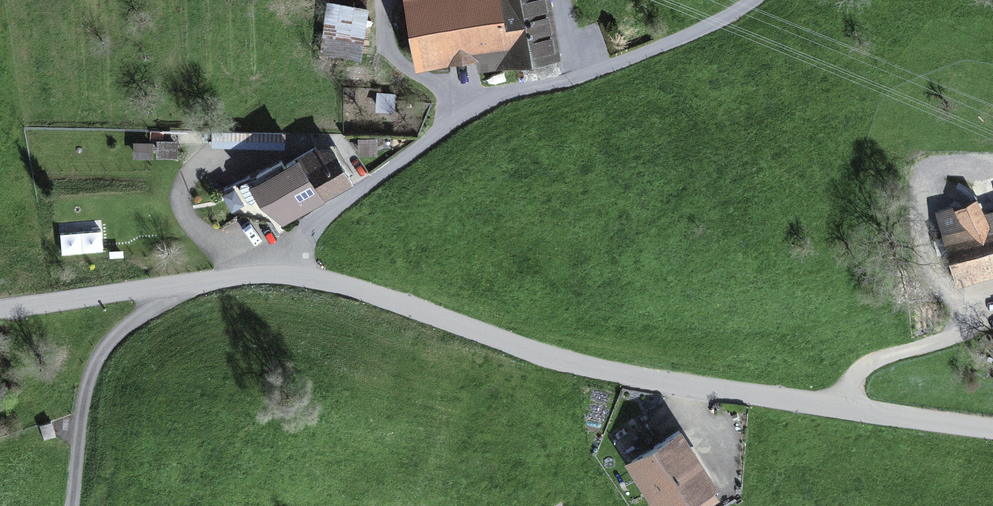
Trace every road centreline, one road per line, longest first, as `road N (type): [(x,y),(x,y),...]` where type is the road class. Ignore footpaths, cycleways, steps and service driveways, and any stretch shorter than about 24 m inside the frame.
road 1 (unclassified): [(0,309),(278,276),(340,285),(582,368),(992,429)]
road 2 (track): [(752,0),(649,50),(467,112),(309,229),(283,257),(278,276)]
road 3 (track): [(163,287),(155,307),(108,342),(87,379),(71,505)]
road 4 (track): [(845,411),(862,368),(970,331),(992,297)]

